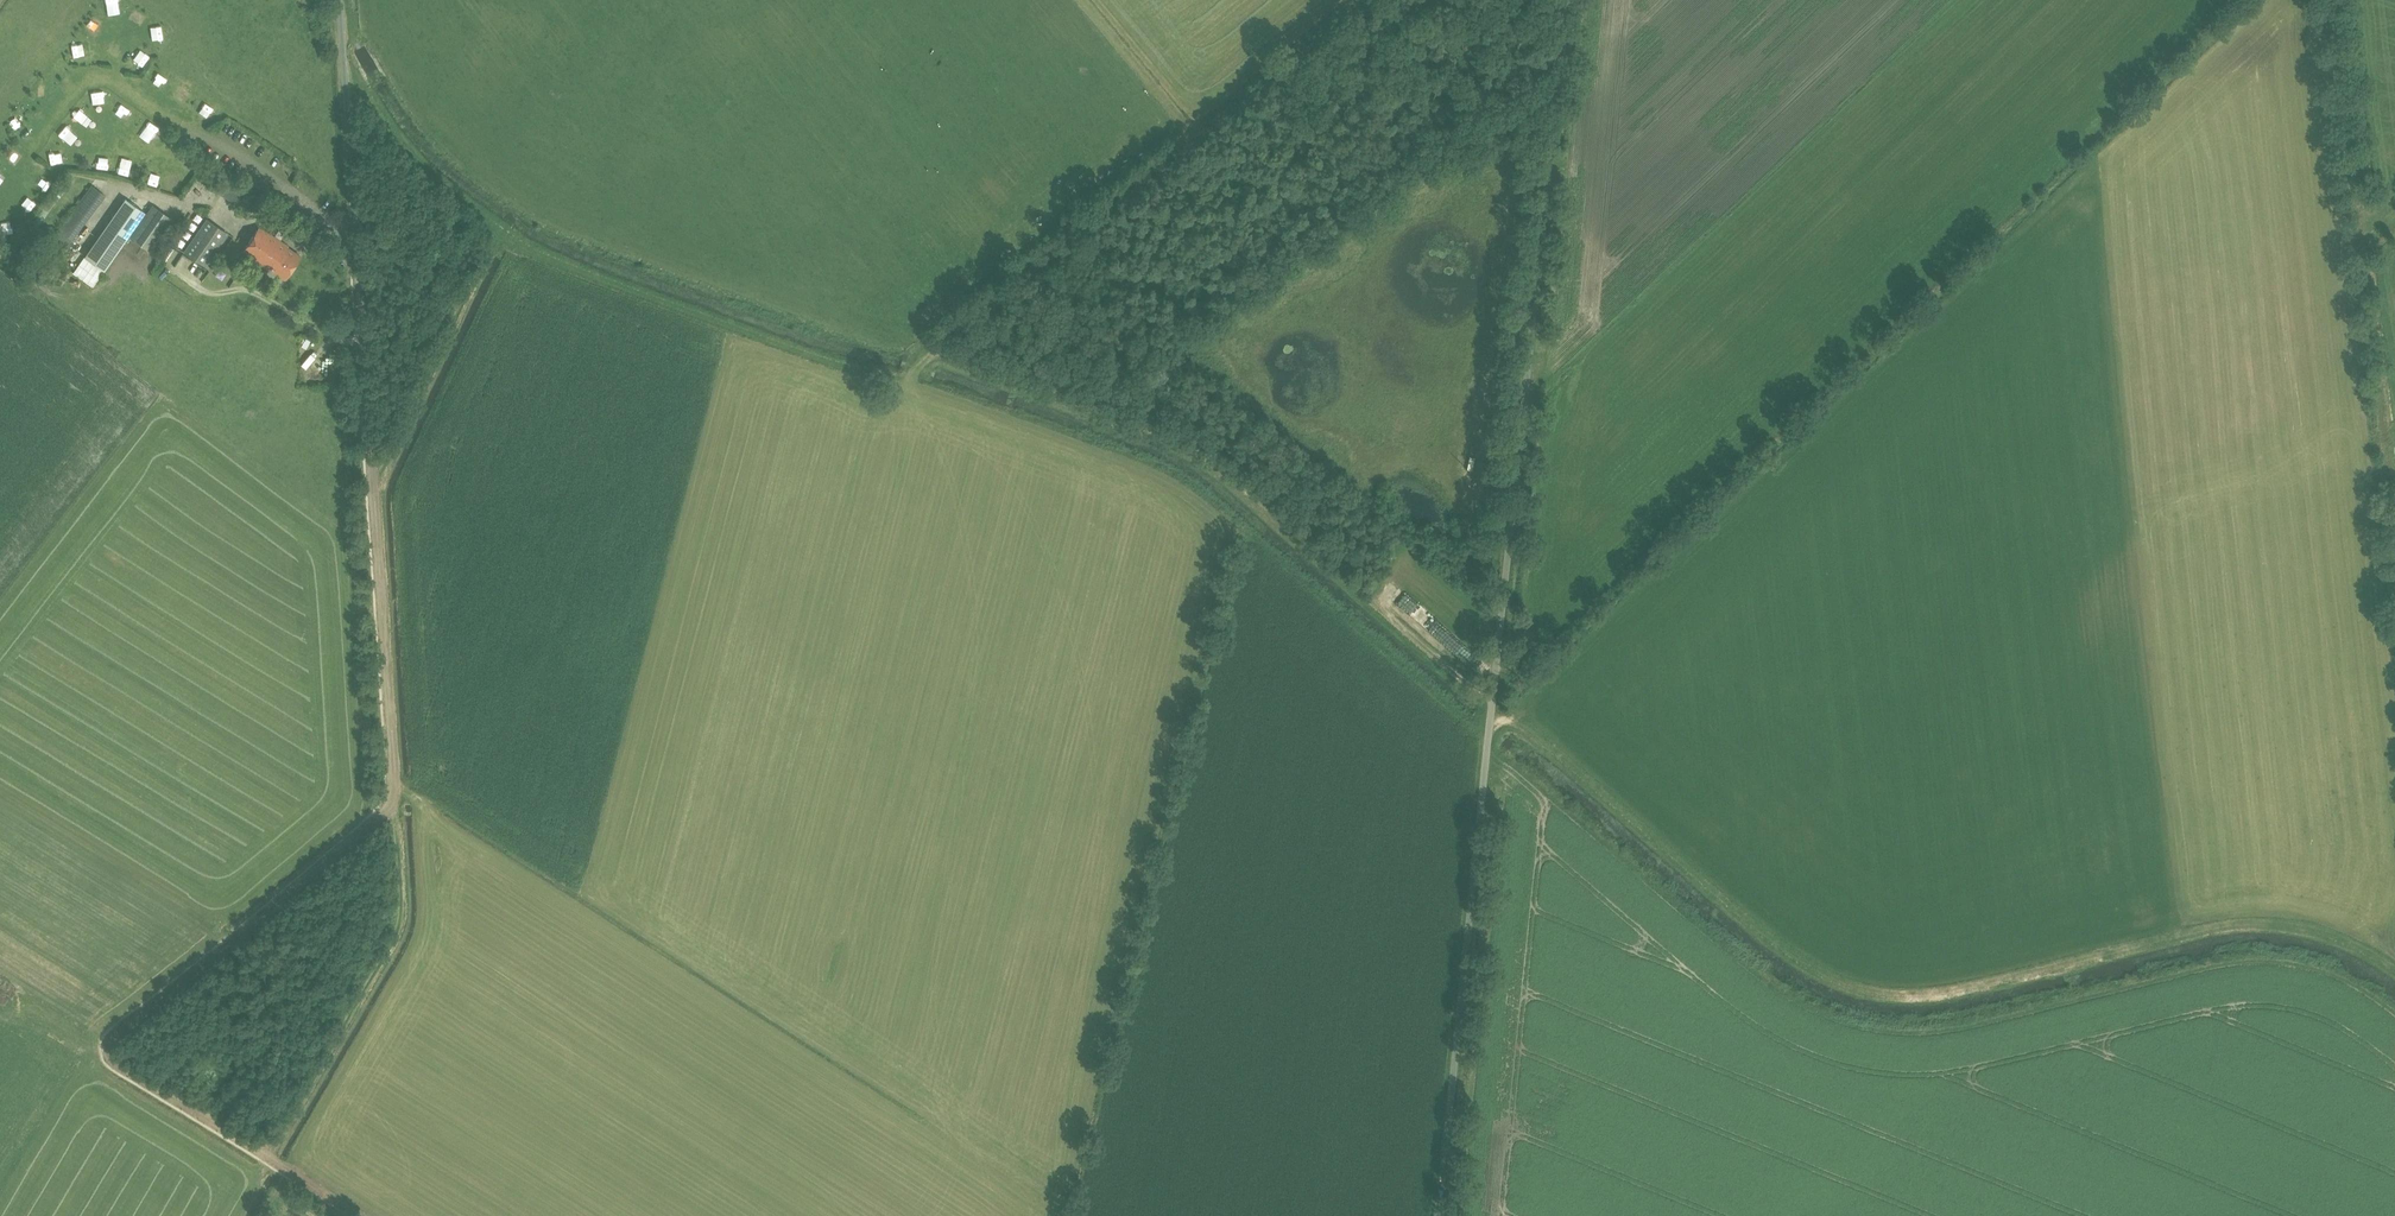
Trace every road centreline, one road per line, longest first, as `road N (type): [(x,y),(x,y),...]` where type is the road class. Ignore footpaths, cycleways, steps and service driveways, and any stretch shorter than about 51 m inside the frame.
road 1 (track): [(1361,0),(929,356),(1188,454),(1299,538),(1584,793),(1812,973),(1886,999),(1980,991),(2071,980),(2099,958),(2248,927),(2300,926),(2394,973)]
road 2 (unclassified): [(1431,1215),(1557,0)]
road 3 (track): [(268,1161),(106,1059),(104,1049),(381,812),(394,787)]
road 4 (track): [(2328,0),(2394,533)]
road 5 (track): [(394,787),(356,253)]
road 6 (track): [(268,1161),(396,933),(402,899),(394,787)]
road 7 (unclassified): [(356,253),(339,0)]

